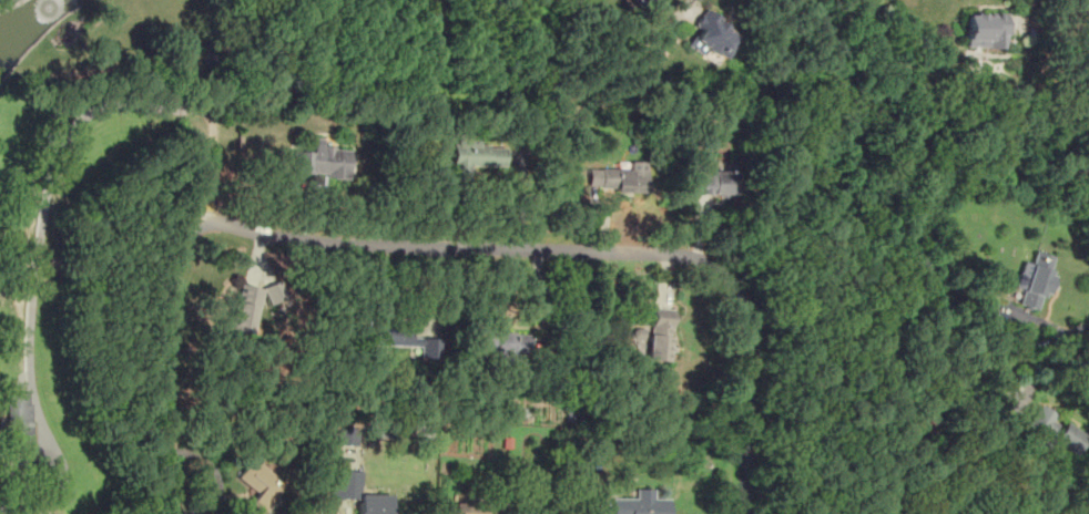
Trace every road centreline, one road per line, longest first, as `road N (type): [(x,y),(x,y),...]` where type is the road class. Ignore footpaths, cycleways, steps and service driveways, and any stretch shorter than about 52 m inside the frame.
road 1 (residential): [(745,513),(750,322),(716,268),(698,258),(328,243),(226,226)]
road 2 (residential): [(164,513),(164,327),(185,239),(202,224),(226,226)]

